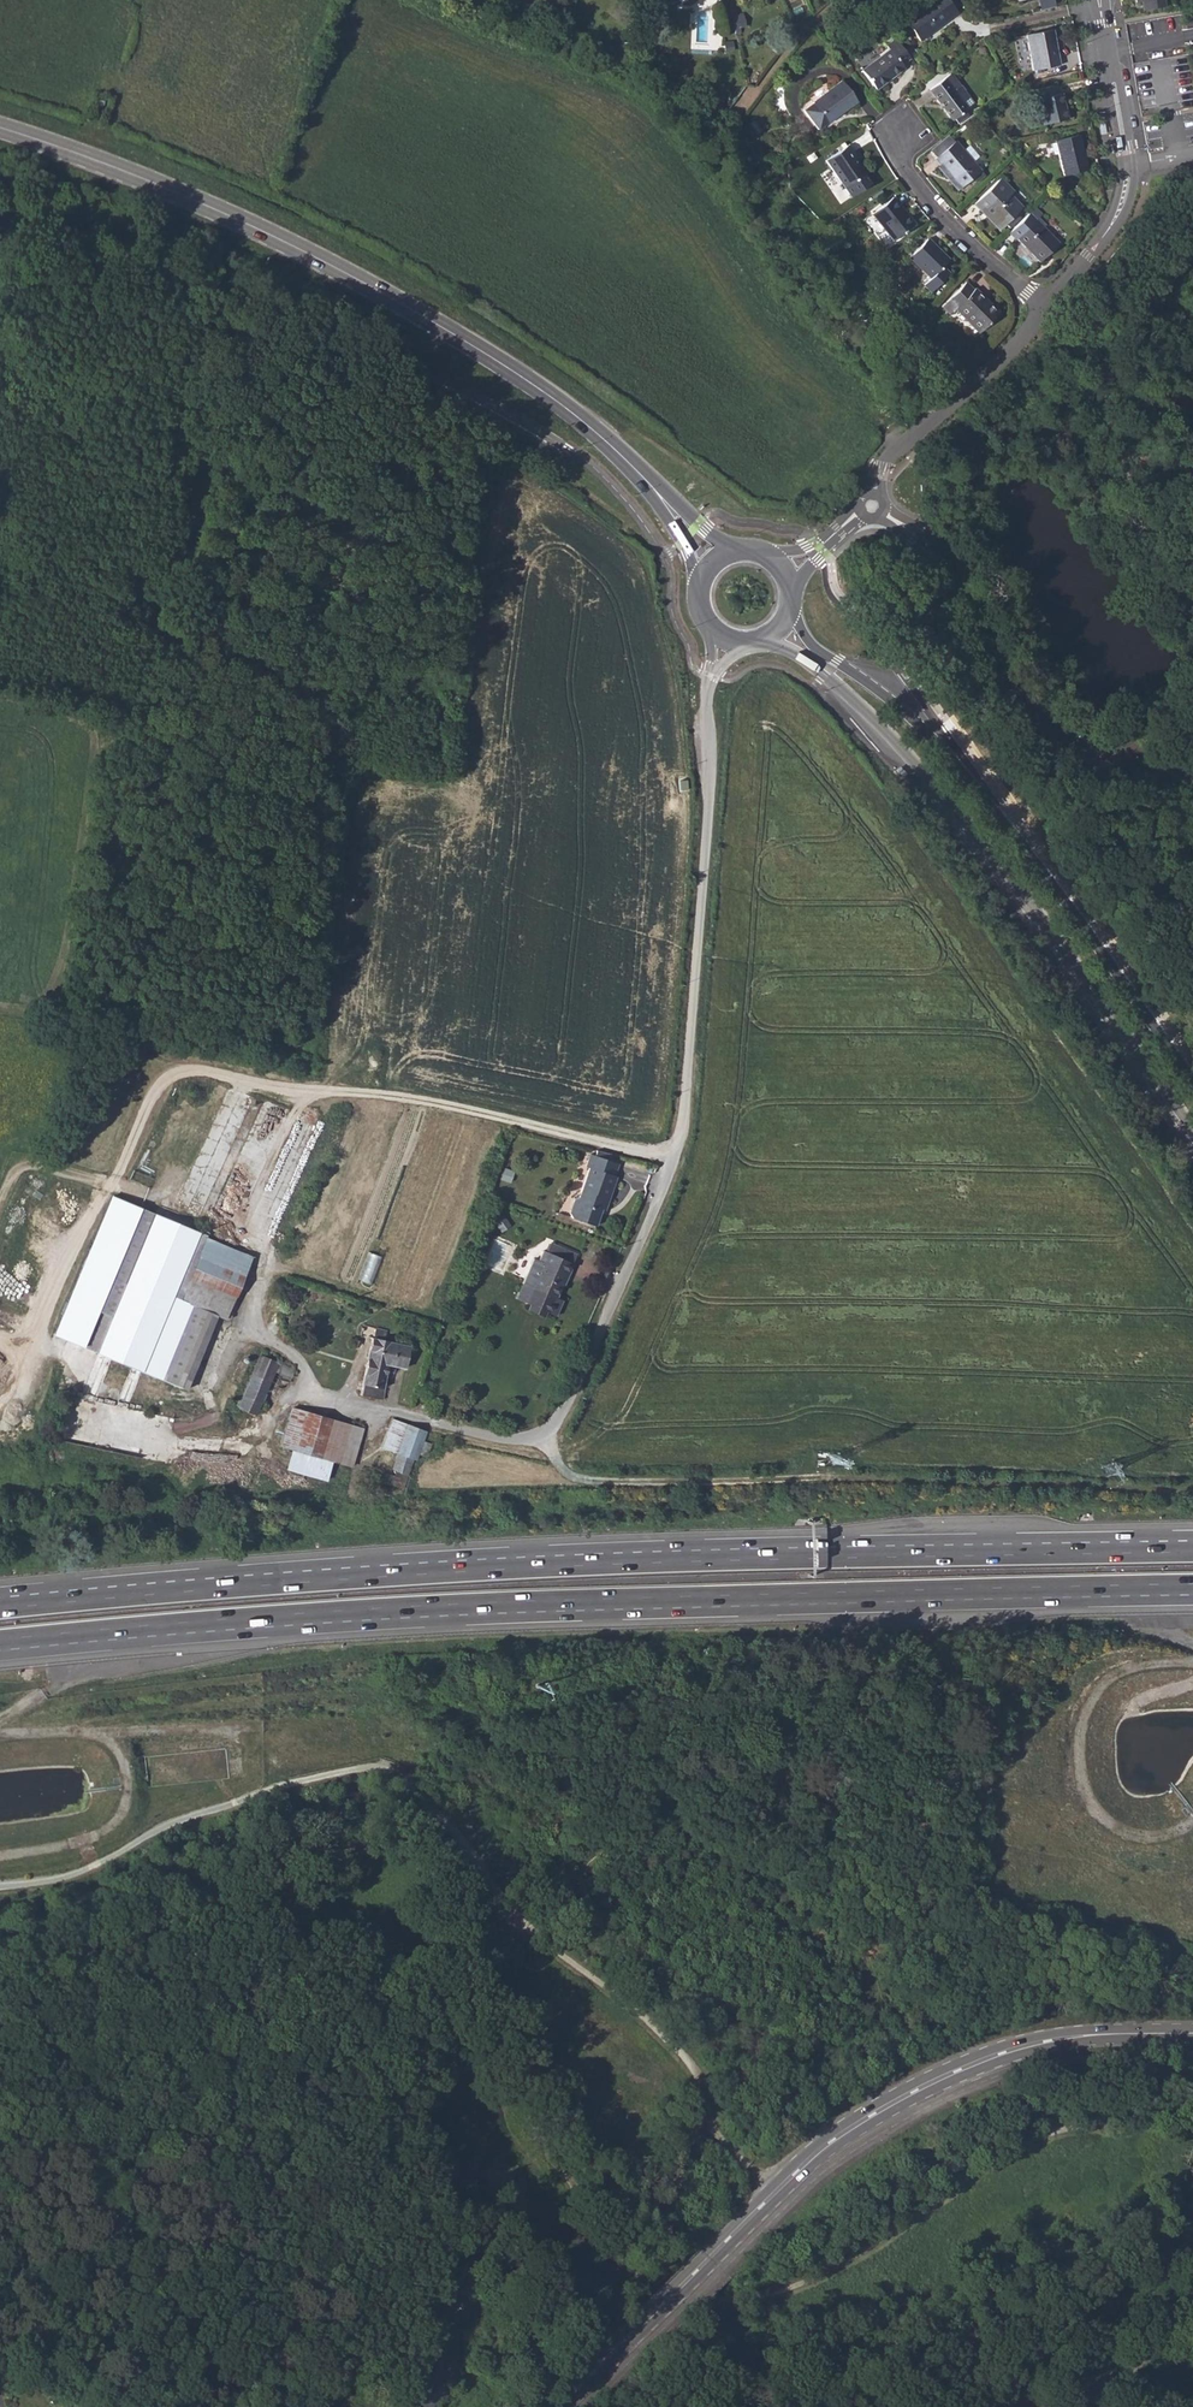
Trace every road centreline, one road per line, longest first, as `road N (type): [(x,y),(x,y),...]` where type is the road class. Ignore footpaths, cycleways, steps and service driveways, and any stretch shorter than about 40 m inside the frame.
road 1 (track): [(1192,2126),(1061,2135),(978,2176),(820,2276),(735,2301),(721,2297),(675,2251),(666,2217),(698,2112),(689,2062),(547,1941),(472,1864),(422,1792),(387,1768),(366,1765),(285,1788),(162,1830),(83,1871),(0,1887)]
road 2 (motorway): [(0,1646),(378,1612),(696,1596),(1192,1586)]
road 3 (motorway): [(1192,1550),(557,1564),(0,1604)]
road 4 (residential): [(254,1328),(298,1359),(311,1393),(512,1440),(543,1433),(560,1417),(680,1134),(709,802),(708,690),(727,637)]
road 5 (secondary): [(714,565),(598,435),(442,328),(247,223),(0,127)]
road 6 (track): [(674,1160),(400,1100),(278,1092),(192,1070),(168,1079),(83,1226),(25,1356)]
road 7 (tertiary): [(1192,2034),(1059,2038),(1007,2050),(894,2102),(794,2173),(557,2406)]
road 8 (secondary): [(758,640),(802,660),(880,728),(1024,894),(1192,1130)]
road 9 (secondary): [(1192,1077),(978,788),(913,722),(810,644),(789,611)]
road 10 (residential): [(871,506),(918,536),(941,562),(1013,703),(1043,733),(1074,747),(1192,771)]
road 11 (tertiary): [(1045,308),(881,469),(871,506)]
road 12 (residential): [(1045,308),(946,221),(904,167),(900,128)]
road 13 (tertiary): [(1127,165),(1123,212),(1045,308)]
road 14 (track): [(96,160),(150,0)]
road 15 (tertiary): [(1099,0),(1127,165)]
road 16 (track): [(316,1094),(284,1133),(245,1222)]
road 17 (track): [(109,1184),(27,1165),(0,1205)]

